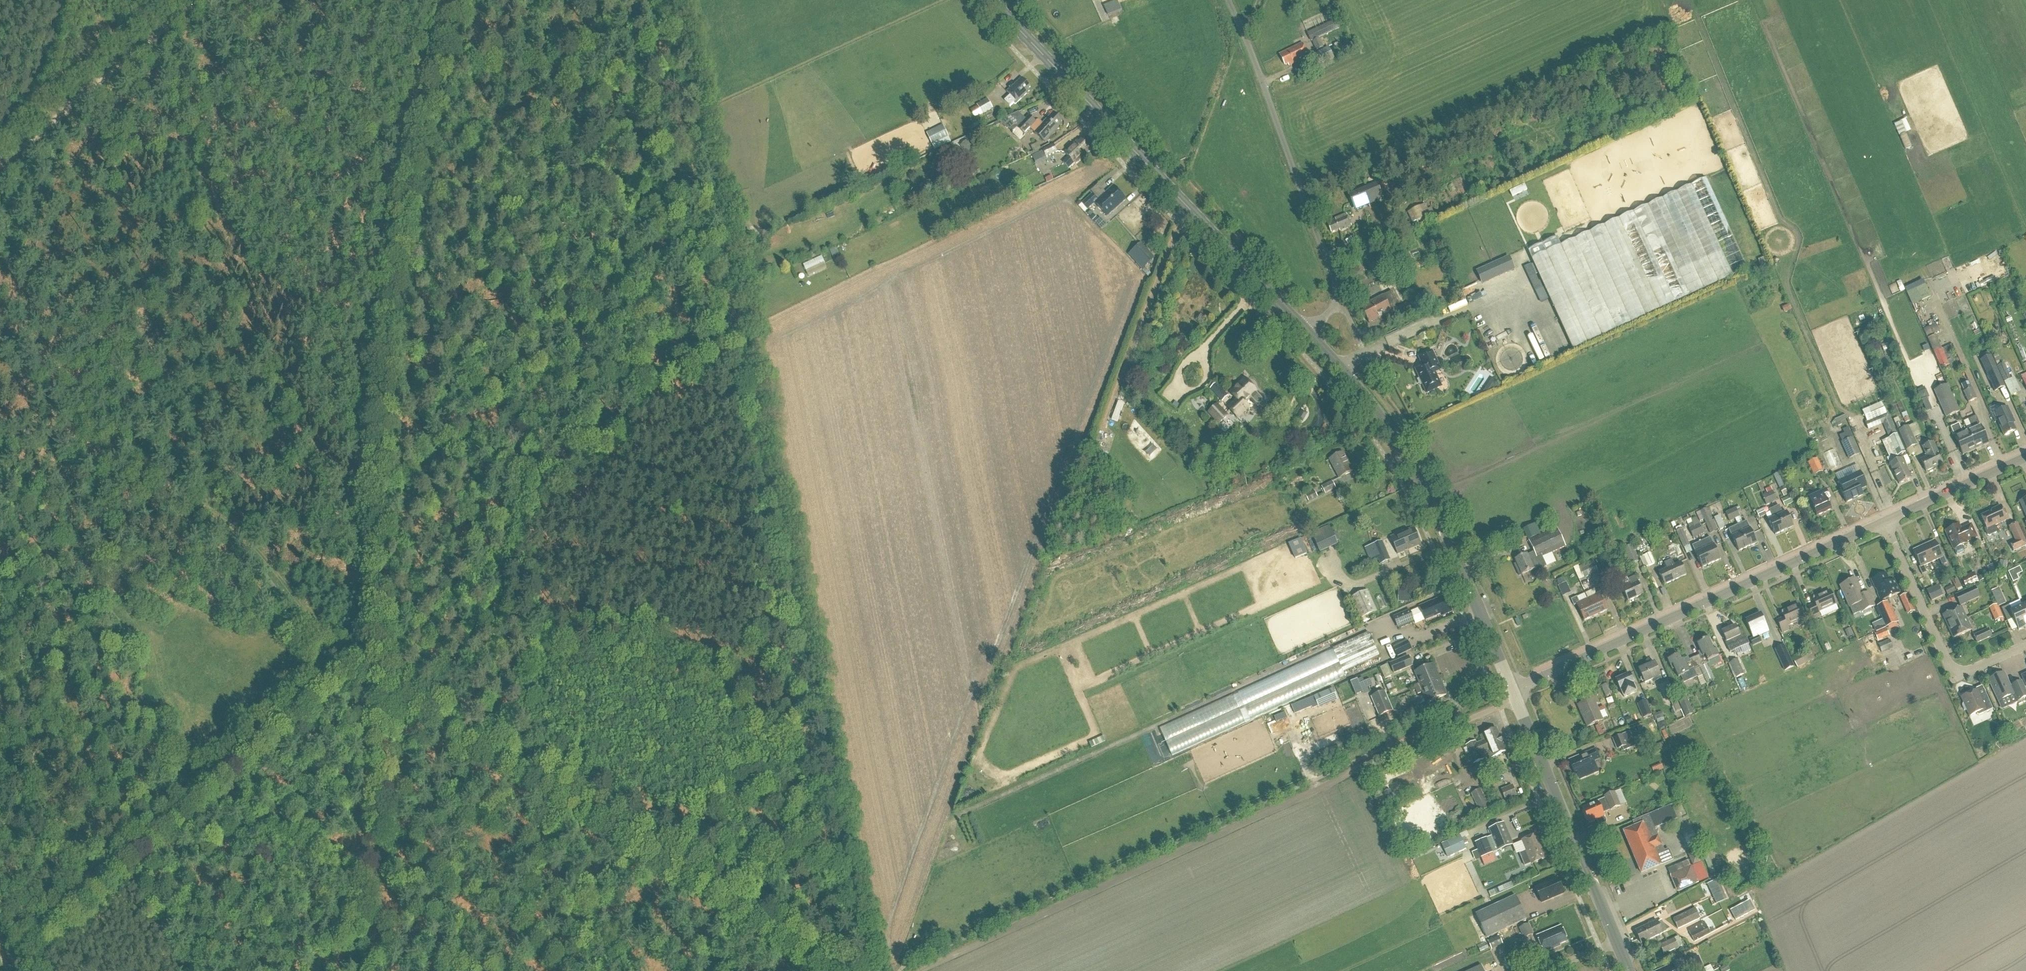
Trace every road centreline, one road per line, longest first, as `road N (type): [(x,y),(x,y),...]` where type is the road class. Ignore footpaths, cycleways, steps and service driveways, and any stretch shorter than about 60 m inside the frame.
road 1 (track): [(336,970),(376,823),(378,450),(388,318),(414,163),(461,0)]
road 2 (track): [(844,970),(334,658)]
road 3 (track): [(919,970),(1439,732)]
road 4 (track): [(736,314),(341,653)]
road 5 (track): [(693,111),(378,450)]
road 6 (primary): [(1310,333),(991,0)]
road 7 (track): [(334,658),(0,958)]
road 8 (primary): [(1513,692),(1427,492),(1310,333)]
road 9 (tertiary): [(1884,522),(1513,692)]
road 10 (unclassified): [(1310,333),(1339,293),(1228,0)]
road 11 (track): [(670,0),(736,314)]
road 12 (primary): [(1628,970),(1513,692)]
road 13 (track): [(0,163),(196,0)]
road 14 (residential): [(2025,645),(1962,674),(1950,670),(1884,522)]
road 15 (tertiary): [(2025,457),(1884,522)]

